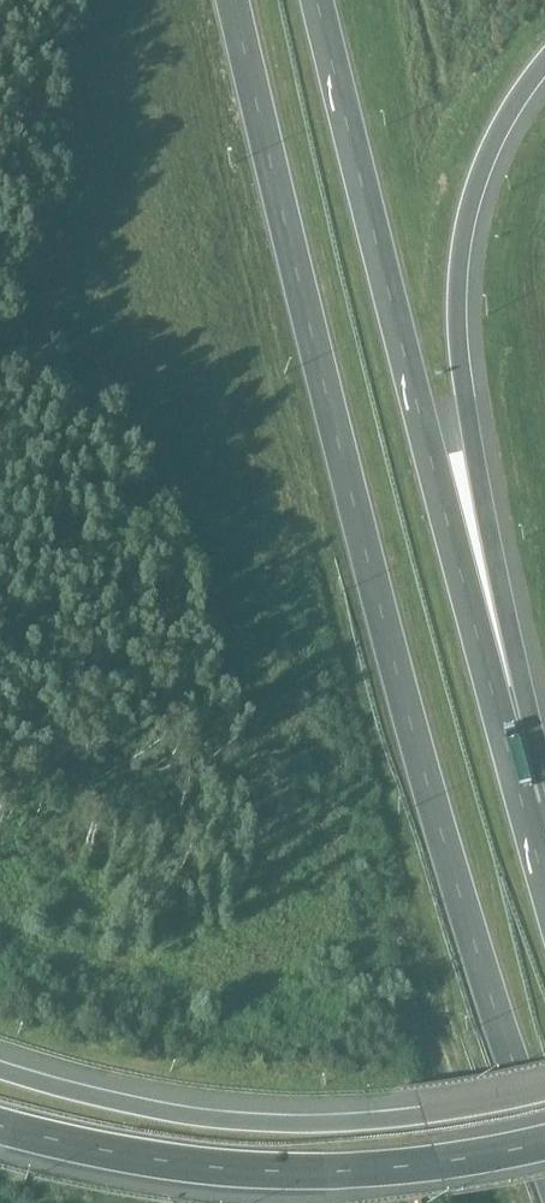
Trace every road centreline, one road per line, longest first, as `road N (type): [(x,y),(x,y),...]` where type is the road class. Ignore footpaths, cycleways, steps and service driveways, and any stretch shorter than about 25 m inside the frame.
road 1 (trunk): [(232,0),(409,721),(544,1162)]
road 2 (trunk): [(523,809),(317,0)]
road 3 (motorway): [(523,809),(522,683),(466,407),(457,287),(483,165),(544,61)]
road 4 (motorway): [(544,1094),(384,1122),(277,1123),(154,1108),(0,1069)]
road 5 (motorway): [(0,1124),(156,1159),(291,1171),(439,1163),(544,1143)]

